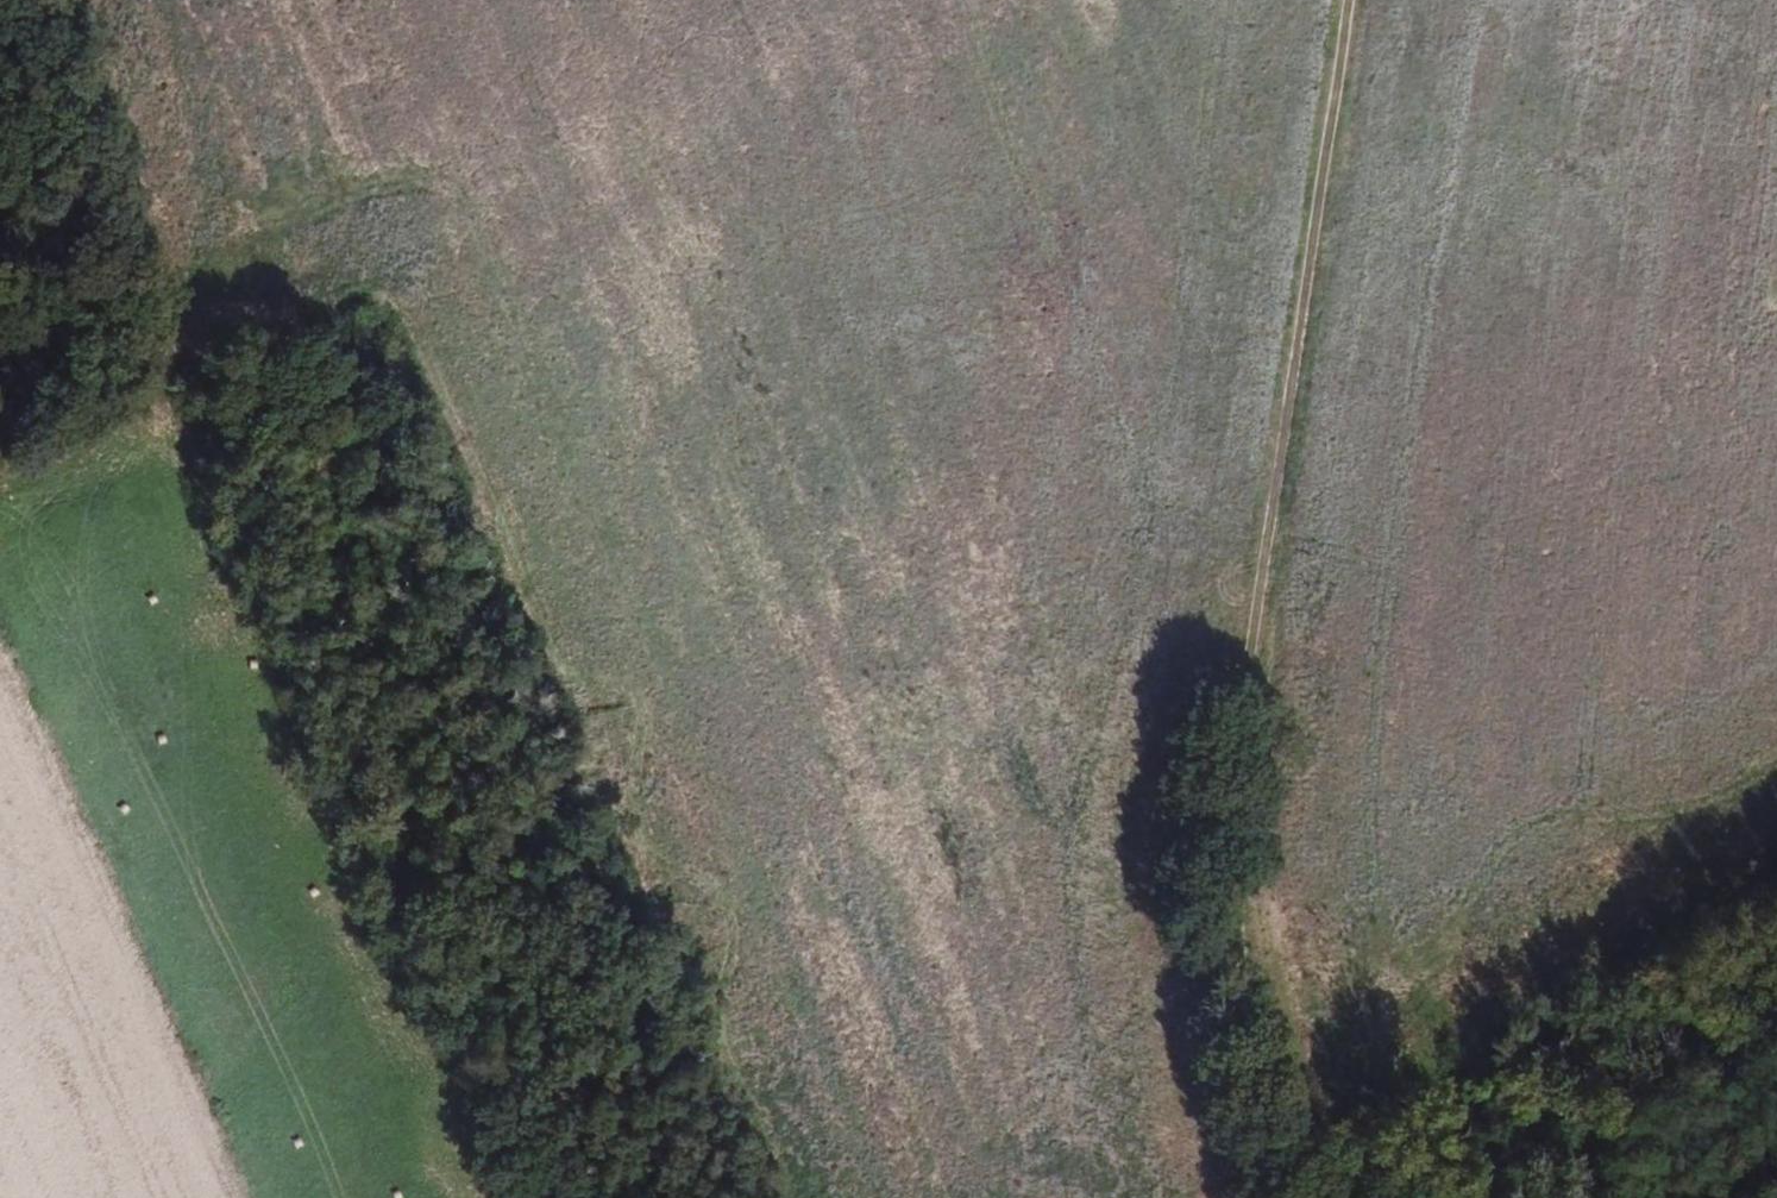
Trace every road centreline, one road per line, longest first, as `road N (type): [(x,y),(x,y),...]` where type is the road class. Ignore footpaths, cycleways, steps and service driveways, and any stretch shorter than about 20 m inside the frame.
road 1 (track): [(1282,1197),(1197,882),(1334,0)]

